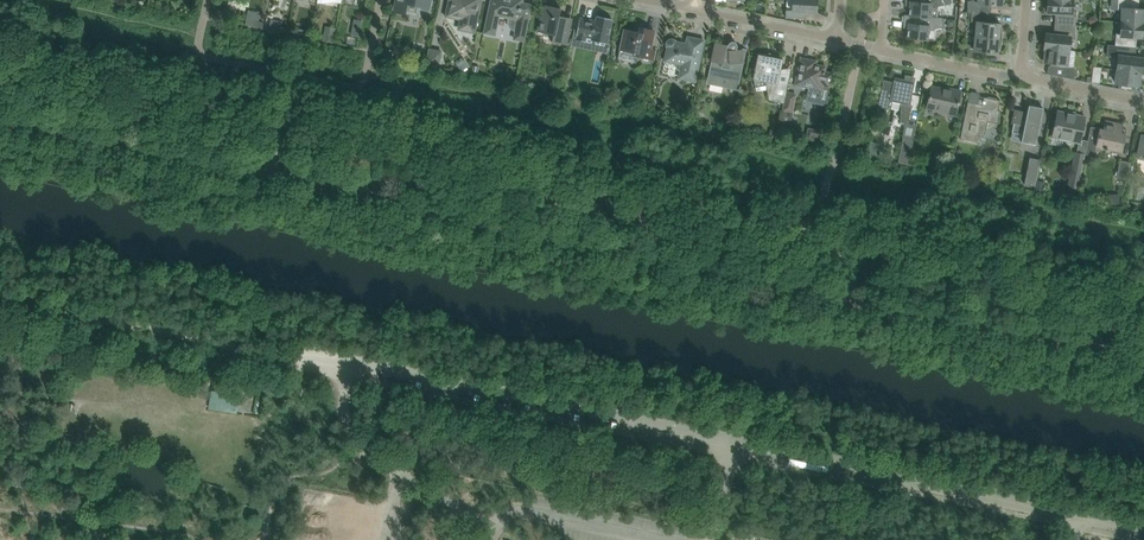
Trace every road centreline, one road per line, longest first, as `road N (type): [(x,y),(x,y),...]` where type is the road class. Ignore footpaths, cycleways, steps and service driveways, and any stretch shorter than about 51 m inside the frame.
road 1 (unclassified): [(1143,533),(0,299)]
road 2 (residential): [(1022,68),(1003,75),(882,49)]
road 3 (residential): [(837,38),(699,8)]
road 4 (residential): [(1143,102),(1035,79),(1022,68)]

